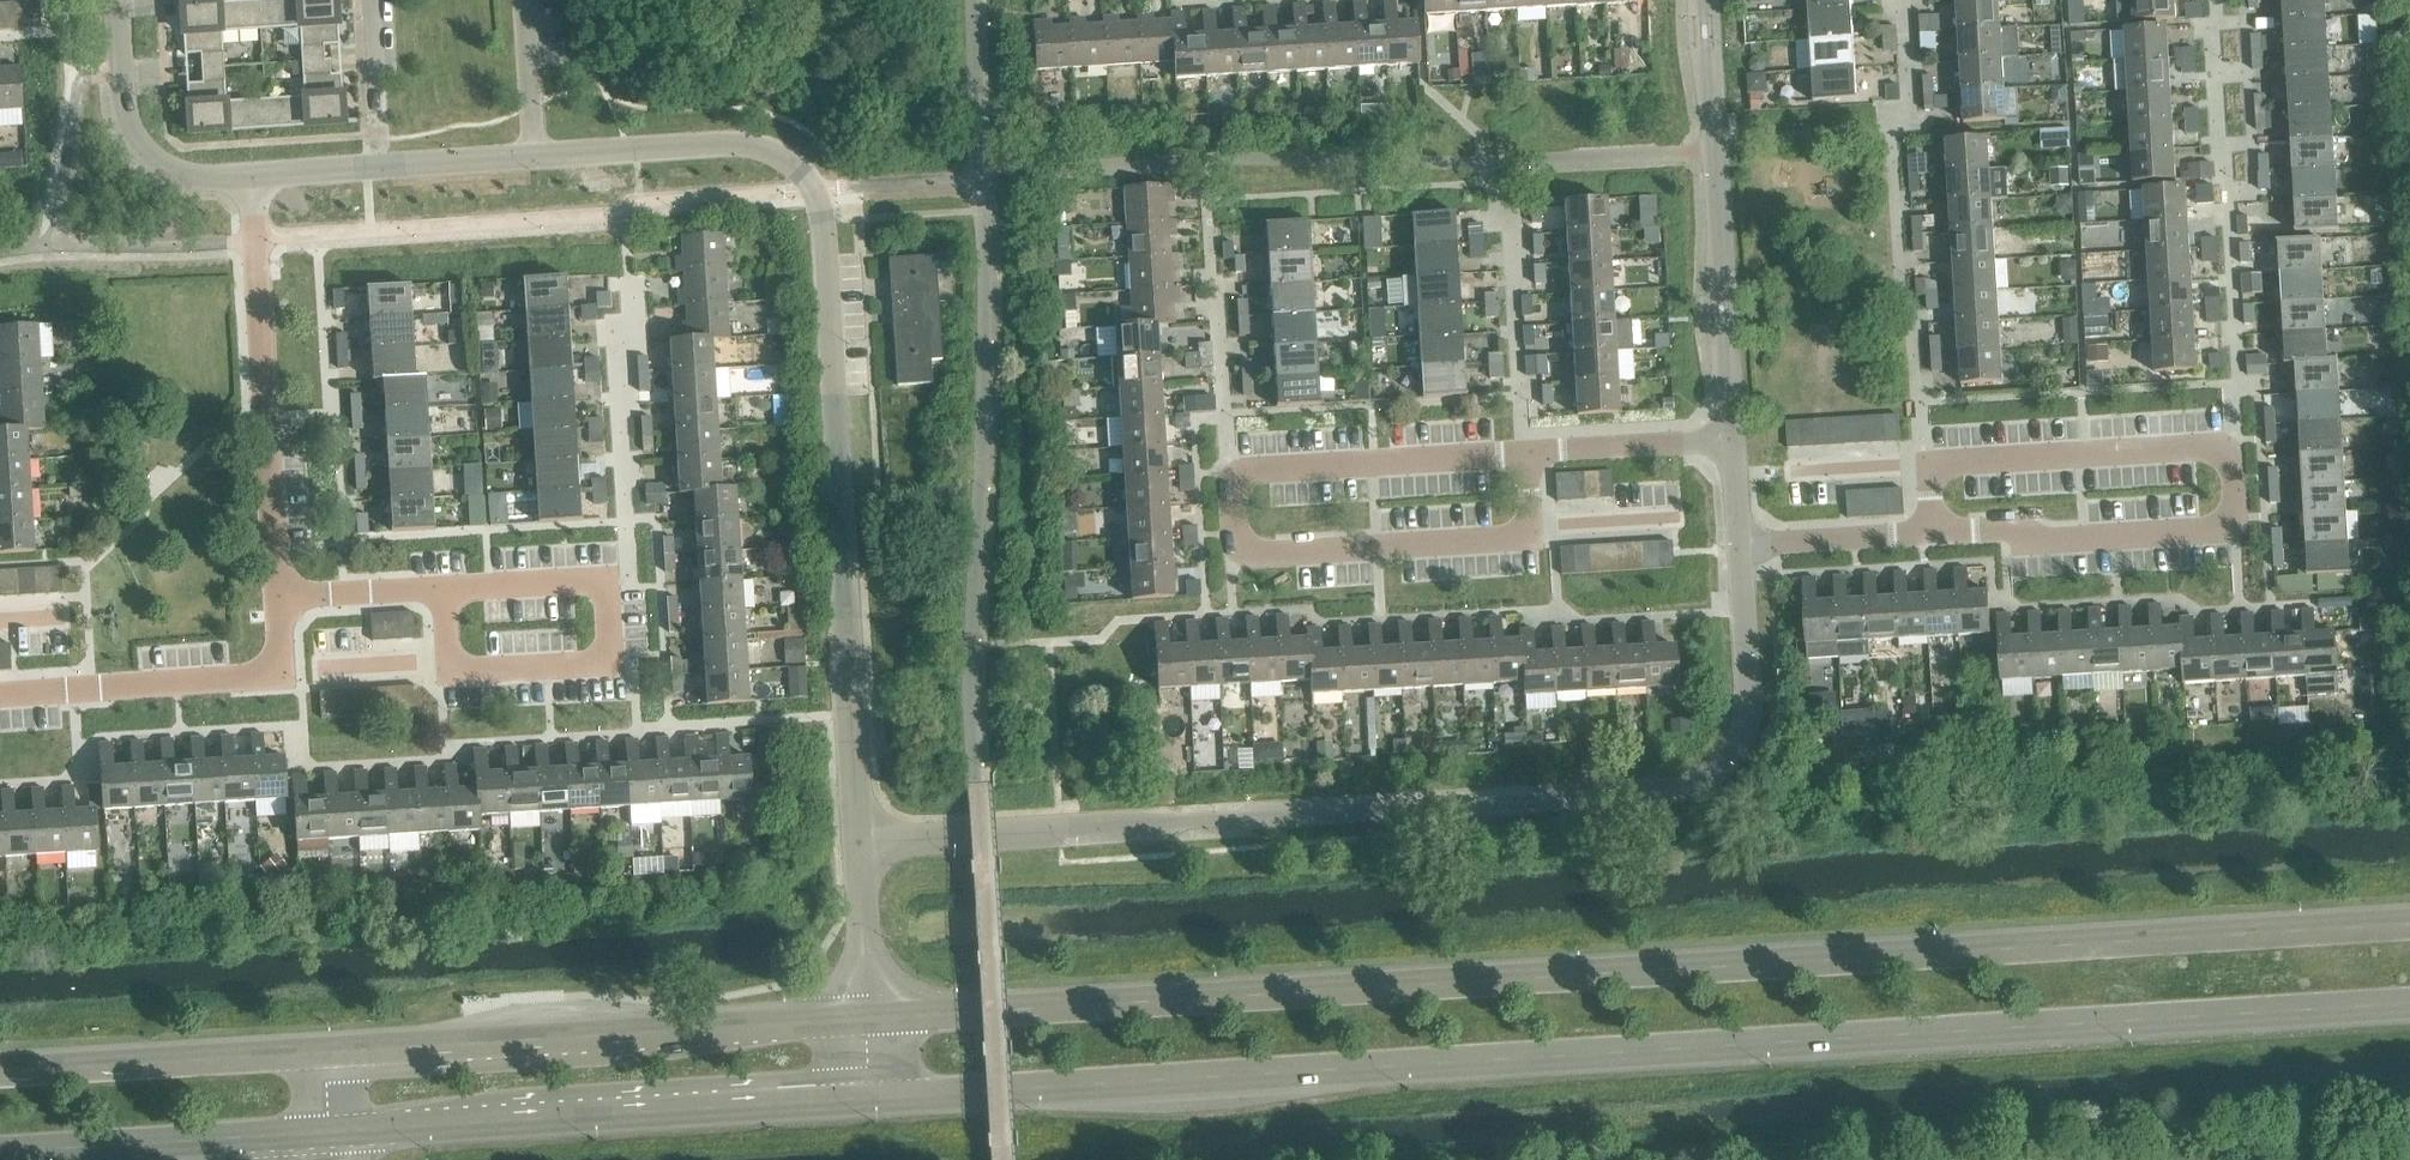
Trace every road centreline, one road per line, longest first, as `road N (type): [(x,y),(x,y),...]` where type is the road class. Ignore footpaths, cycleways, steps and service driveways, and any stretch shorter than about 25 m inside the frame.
road 1 (secondary): [(2409,941),(2136,941),(870,1018)]
road 2 (secondary): [(872,1097),(2227,1017),(2409,997)]
road 3 (unclassified): [(861,840),(1681,787),(1715,773),(1747,717),(1734,546)]
road 4 (unclassified): [(540,158),(762,146),(817,197),(861,840)]
road 5 (residential): [(1921,453),(2228,438),(2232,521),(1925,537)]
road 6 (residential): [(1529,453),(1230,466),(1233,534),(1235,550),(1532,529)]
road 7 (secondary): [(870,1018),(326,1056)]
road 8 (secondary): [(329,1133),(872,1097)]
road 9 (residential): [(434,590),(627,580),(631,654),(438,663)]
road 10 (unclassified): [(1727,440),(1699,0)]
road 11 (residential): [(272,598),(245,177)]
road 12 (residential): [(0,691),(277,674),(272,598)]
road 13 (secondary): [(0,1152),(329,1133)]
road 14 (secondary): [(326,1056),(0,1074)]
road 15 (unclassified): [(245,177),(540,158)]
road 16 (unclassified): [(116,0),(124,126),(154,163),(245,177)]
road 17 (residential): [(1727,440),(1529,453)]
road 18 (residential): [(1925,537),(1734,546)]
road 19 (unclassified): [(861,840),(870,1018)]
road 20 (residential): [(272,598),(434,590)]
road 21 (residential): [(540,158),(529,0)]
road 22 (residential): [(1532,529),(1682,522)]
road 23 (residential): [(378,140),(371,0)]
road 24 (residential): [(1789,459),(1921,453)]

